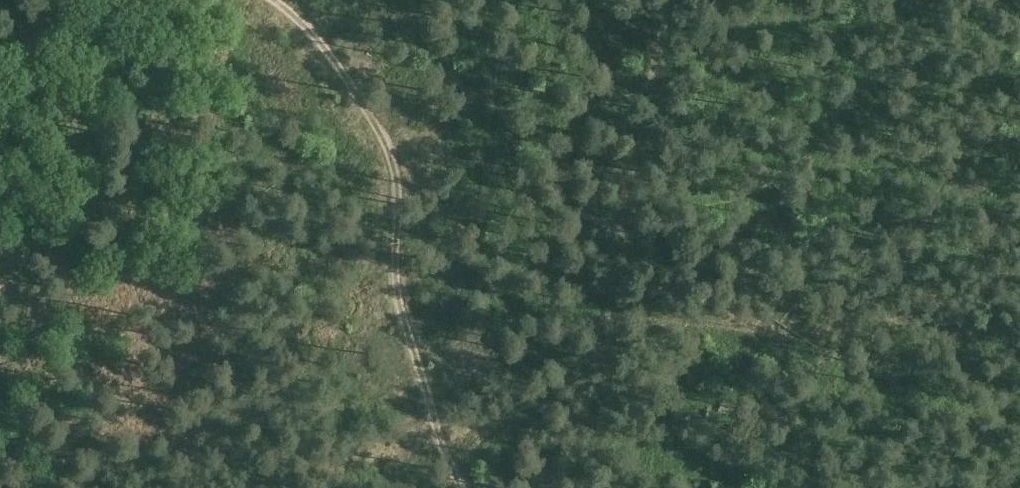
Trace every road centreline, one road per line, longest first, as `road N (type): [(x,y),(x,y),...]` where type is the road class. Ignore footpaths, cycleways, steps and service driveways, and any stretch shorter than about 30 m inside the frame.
road 1 (track): [(270,0),(341,57),(401,182),(394,300),(466,487)]

